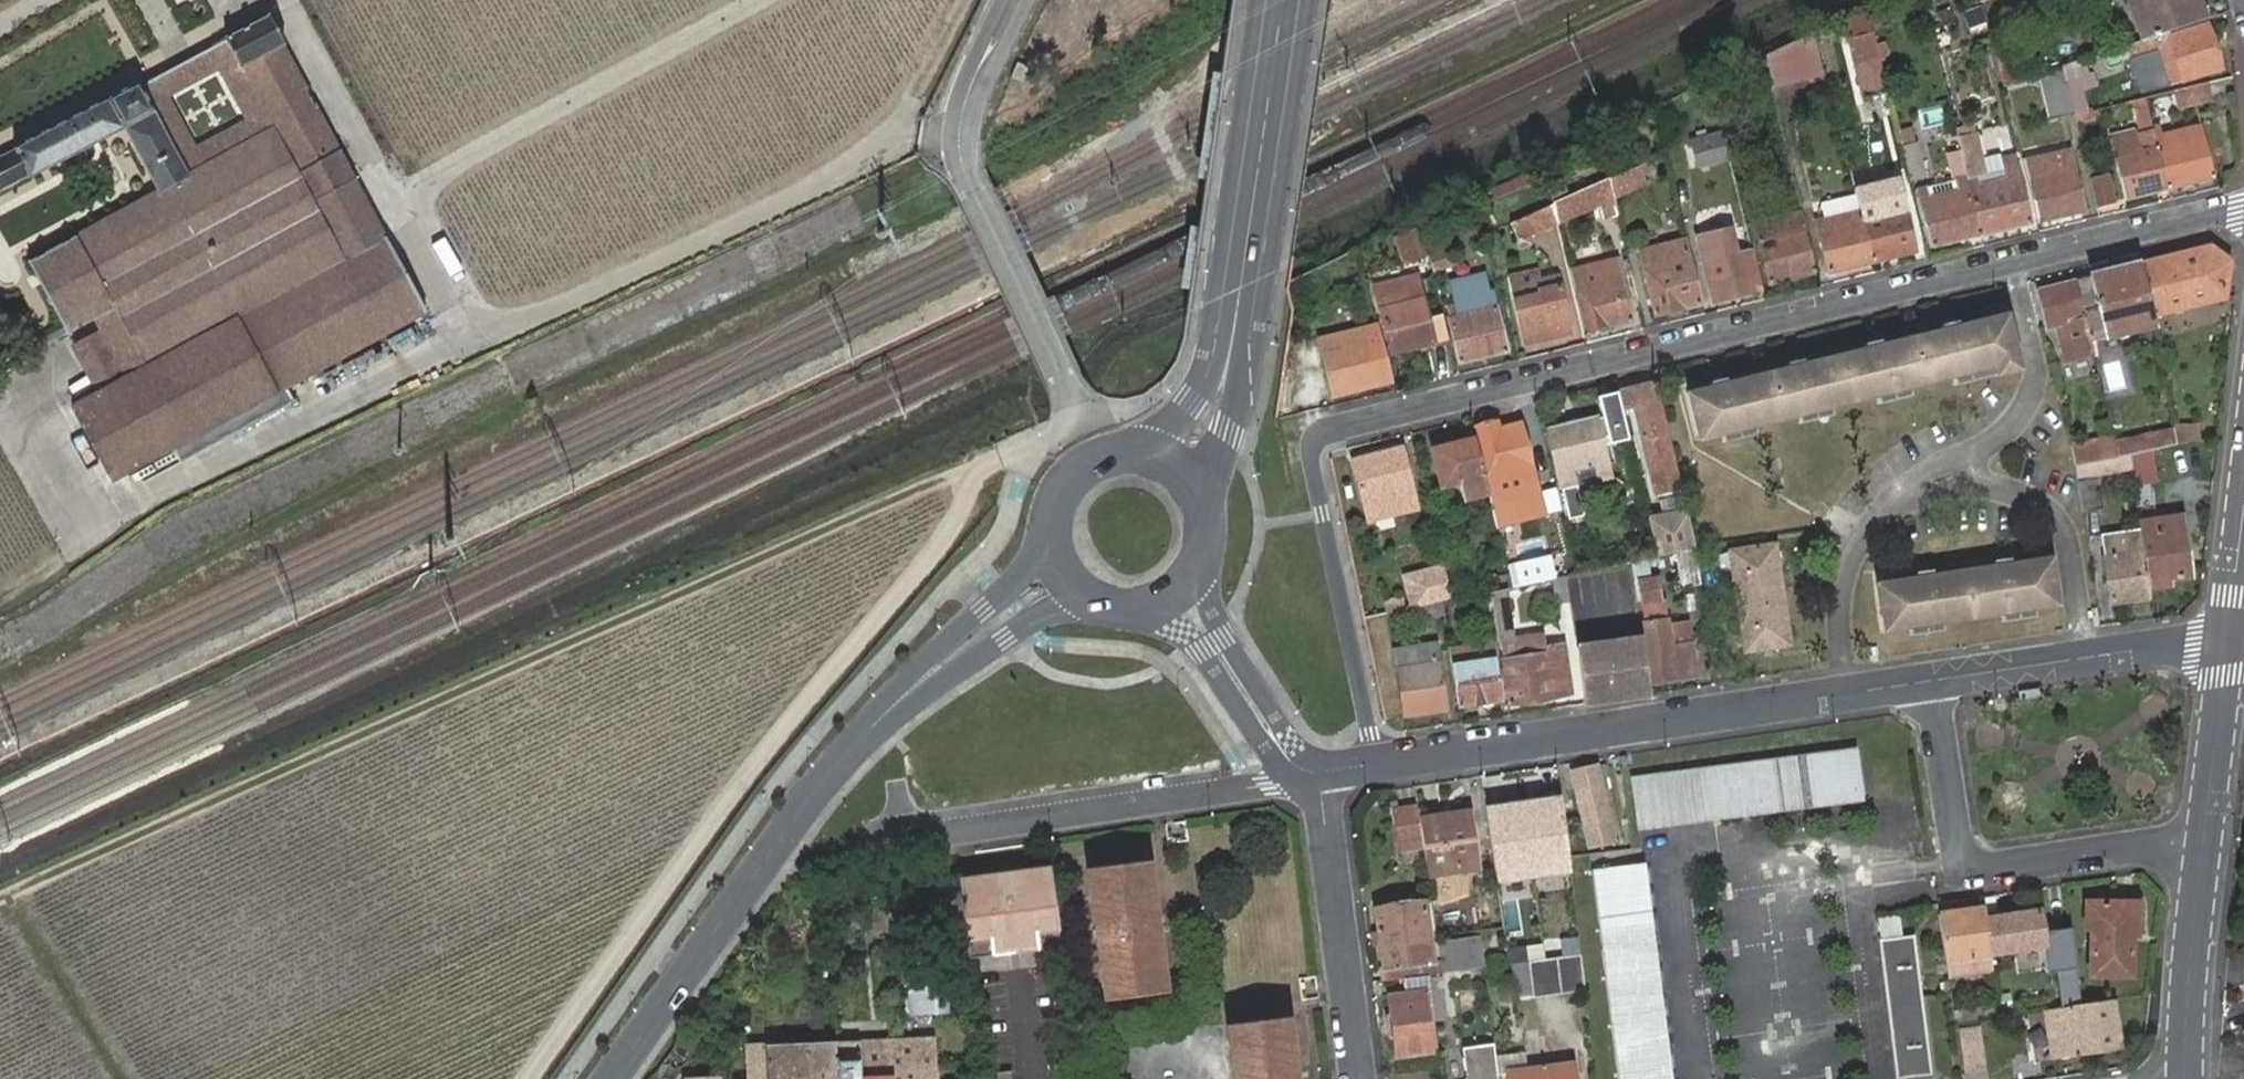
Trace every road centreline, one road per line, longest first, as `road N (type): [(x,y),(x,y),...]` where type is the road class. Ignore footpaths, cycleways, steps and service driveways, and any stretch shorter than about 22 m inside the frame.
road 1 (residential): [(1374,763),(1313,450),(1326,431),(2243,207)]
road 2 (track): [(0,895),(999,454),(1040,469)]
road 3 (track): [(978,463),(960,519),(719,810),(528,1078)]
road 4 (residential): [(1374,763),(1931,683)]
road 5 (tertiary): [(1167,454),(1241,388),(1296,0)]
road 6 (residential): [(1321,771),(993,827),(886,818)]
road 7 (residential): [(2203,849),(2147,843),(1999,866),(1965,862),(1953,840),(1931,683)]
road 8 (tertiary): [(612,1078),(764,863),(824,806)]
road 9 (residential): [(1321,771),(1357,1078)]
road 10 (residential): [(1931,683),(2229,635)]
road 11 (tertiary): [(858,755),(925,679),(1065,572)]
road 12 (tertiary): [(2203,849),(2185,1078)]
road 13 (track): [(119,1078),(0,895)]
road 14 (tertiary): [(2229,635),(2203,849)]
road 15 (track): [(888,143),(959,0)]
road 16 (tertiary): [(1167,454),(1065,572)]
road 17 (tertiary): [(2243,510),(2229,635)]

